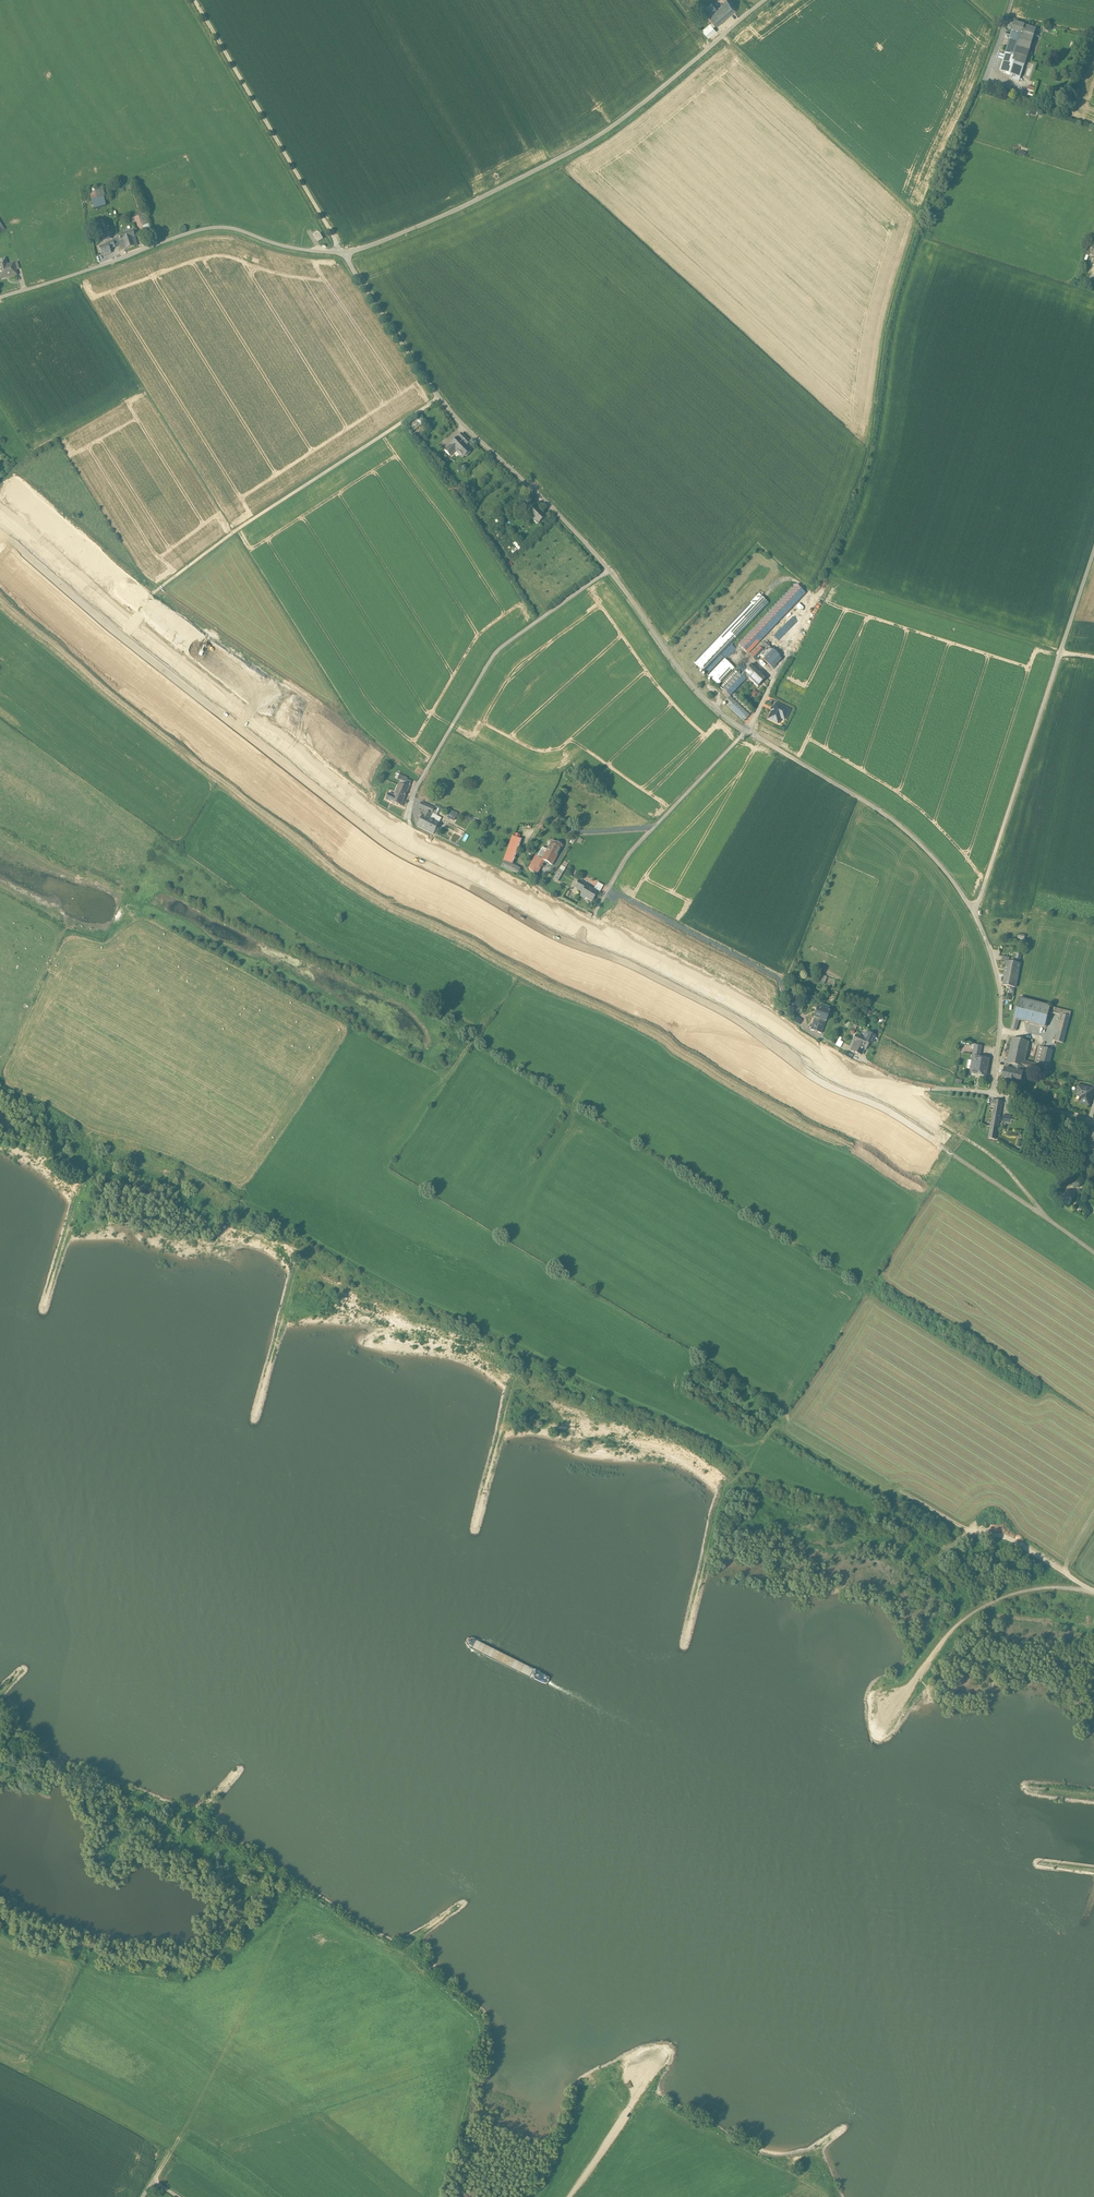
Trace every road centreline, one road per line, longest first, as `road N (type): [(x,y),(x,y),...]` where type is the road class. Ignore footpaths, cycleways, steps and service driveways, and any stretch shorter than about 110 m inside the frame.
road 1 (track): [(768,1045),(664,1025),(541,973),(363,878),(0,586)]
road 2 (unclassified): [(344,253),(424,227),(598,139),(764,0)]
road 3 (unclassified): [(438,396),(236,529),(121,619)]
road 4 (residential): [(974,913),(1093,550)]
road 5 (unclassified): [(0,298),(207,228),(344,253)]
road 6 (unclassified): [(121,619),(402,840)]
road 7 (unclassified): [(607,570),(496,656),(416,790),(402,840)]
road 8 (unclassified): [(626,949),(768,1022),(832,1072),(892,1090)]
road 9 (unclassified): [(747,730),(917,839),(974,913)]
road 10 (track): [(195,0),(344,253)]
road 11 (unclassified): [(747,730),(629,858),(599,919),(626,949)]
road 12 (track): [(839,582),(1093,655)]
road 13 (unclassified): [(402,840),(548,918),(626,949)]
road 14 (unclassified): [(438,396),(607,570)]
road 15 (unclassified): [(607,570),(709,704),(747,730)]
road 16 (track): [(892,1090),(999,1162),(1050,1221)]
road 17 (unclassified): [(974,913),(1001,993),(994,1094)]
road 18 (unclassified): [(344,253),(438,396)]
road 19 (unclassified): [(0,515),(121,619)]

